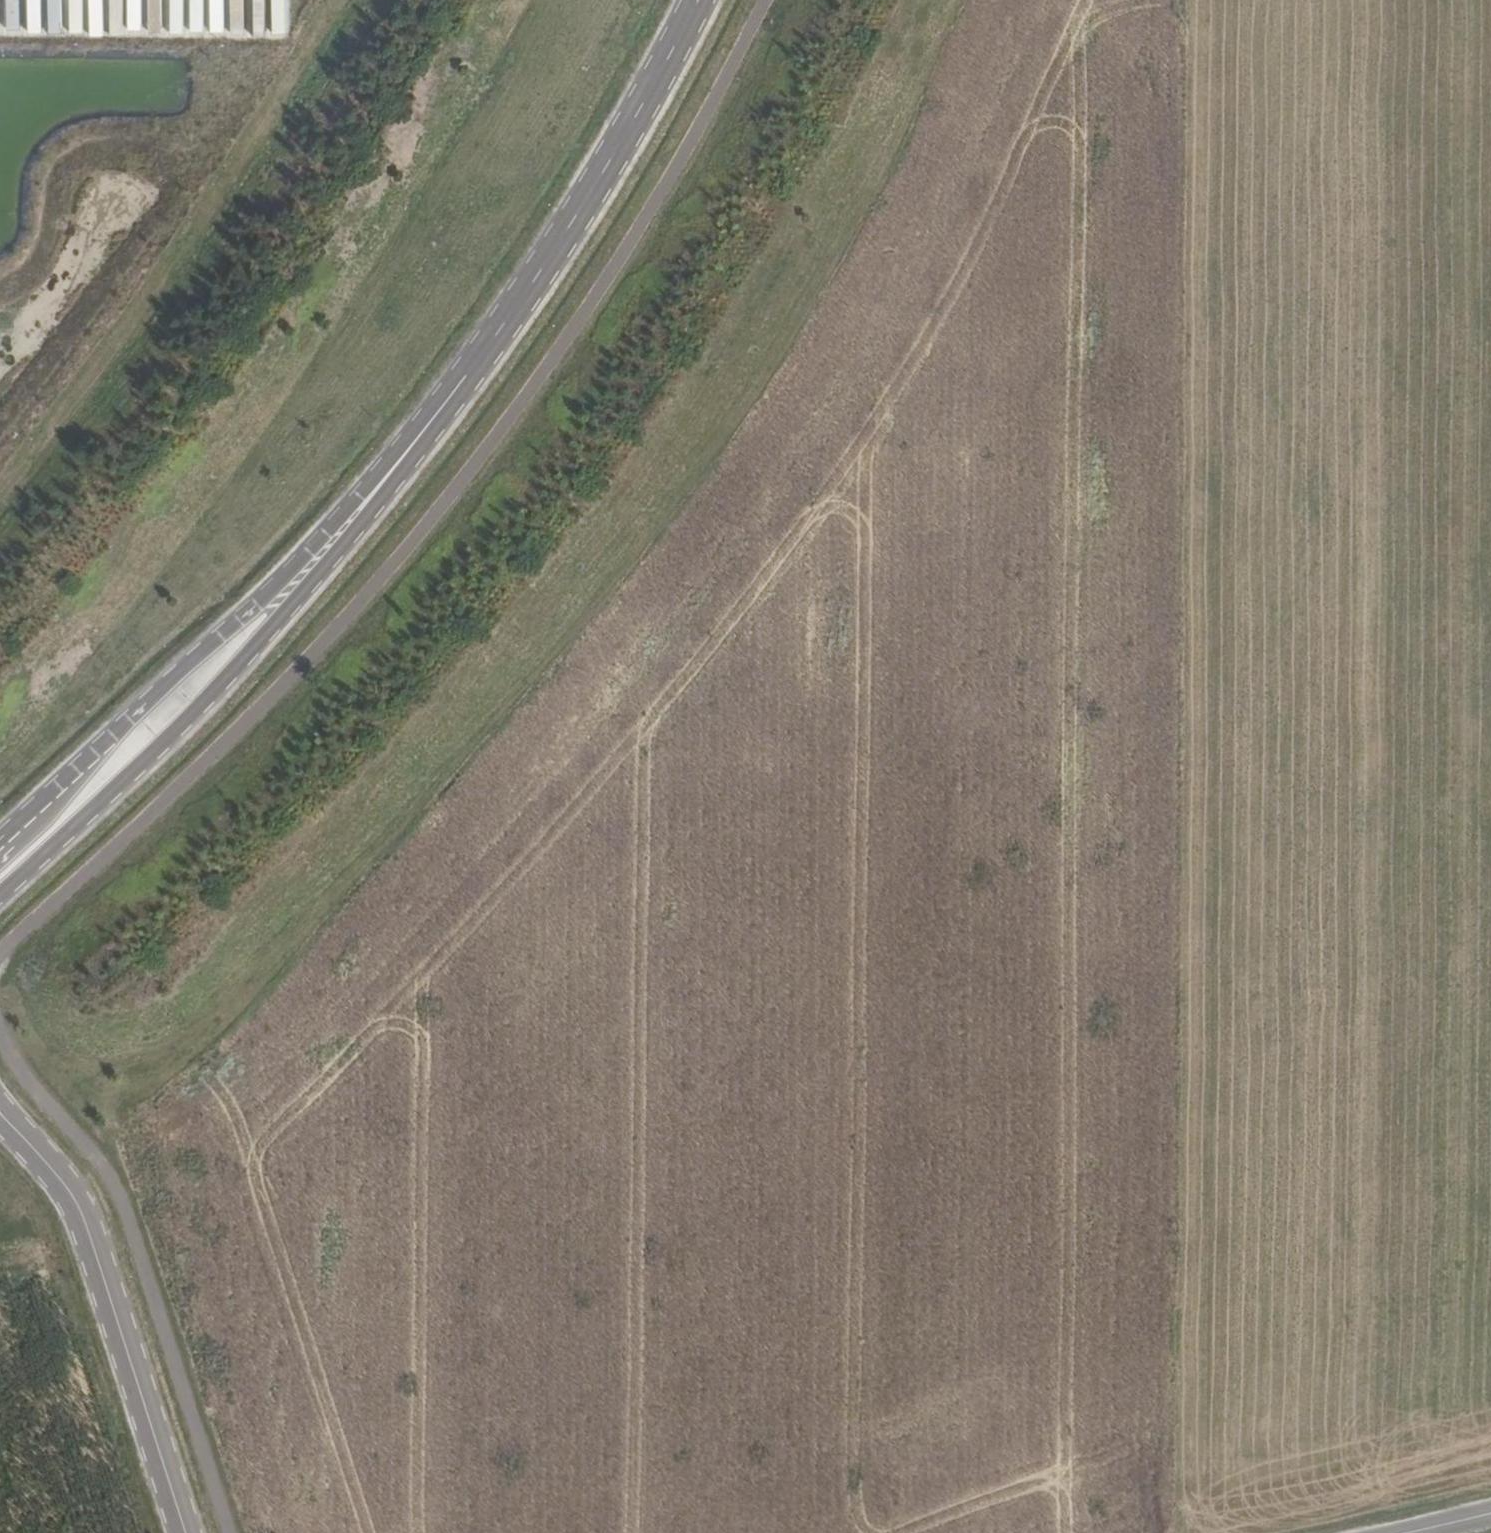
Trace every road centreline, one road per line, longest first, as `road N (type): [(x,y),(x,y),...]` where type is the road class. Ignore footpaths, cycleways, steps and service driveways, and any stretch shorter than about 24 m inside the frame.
road 1 (tertiary): [(0,861),(274,606),(360,509),(513,311),(623,140),(697,0)]
road 2 (residential): [(185,1532),(82,1214),(0,1113)]

